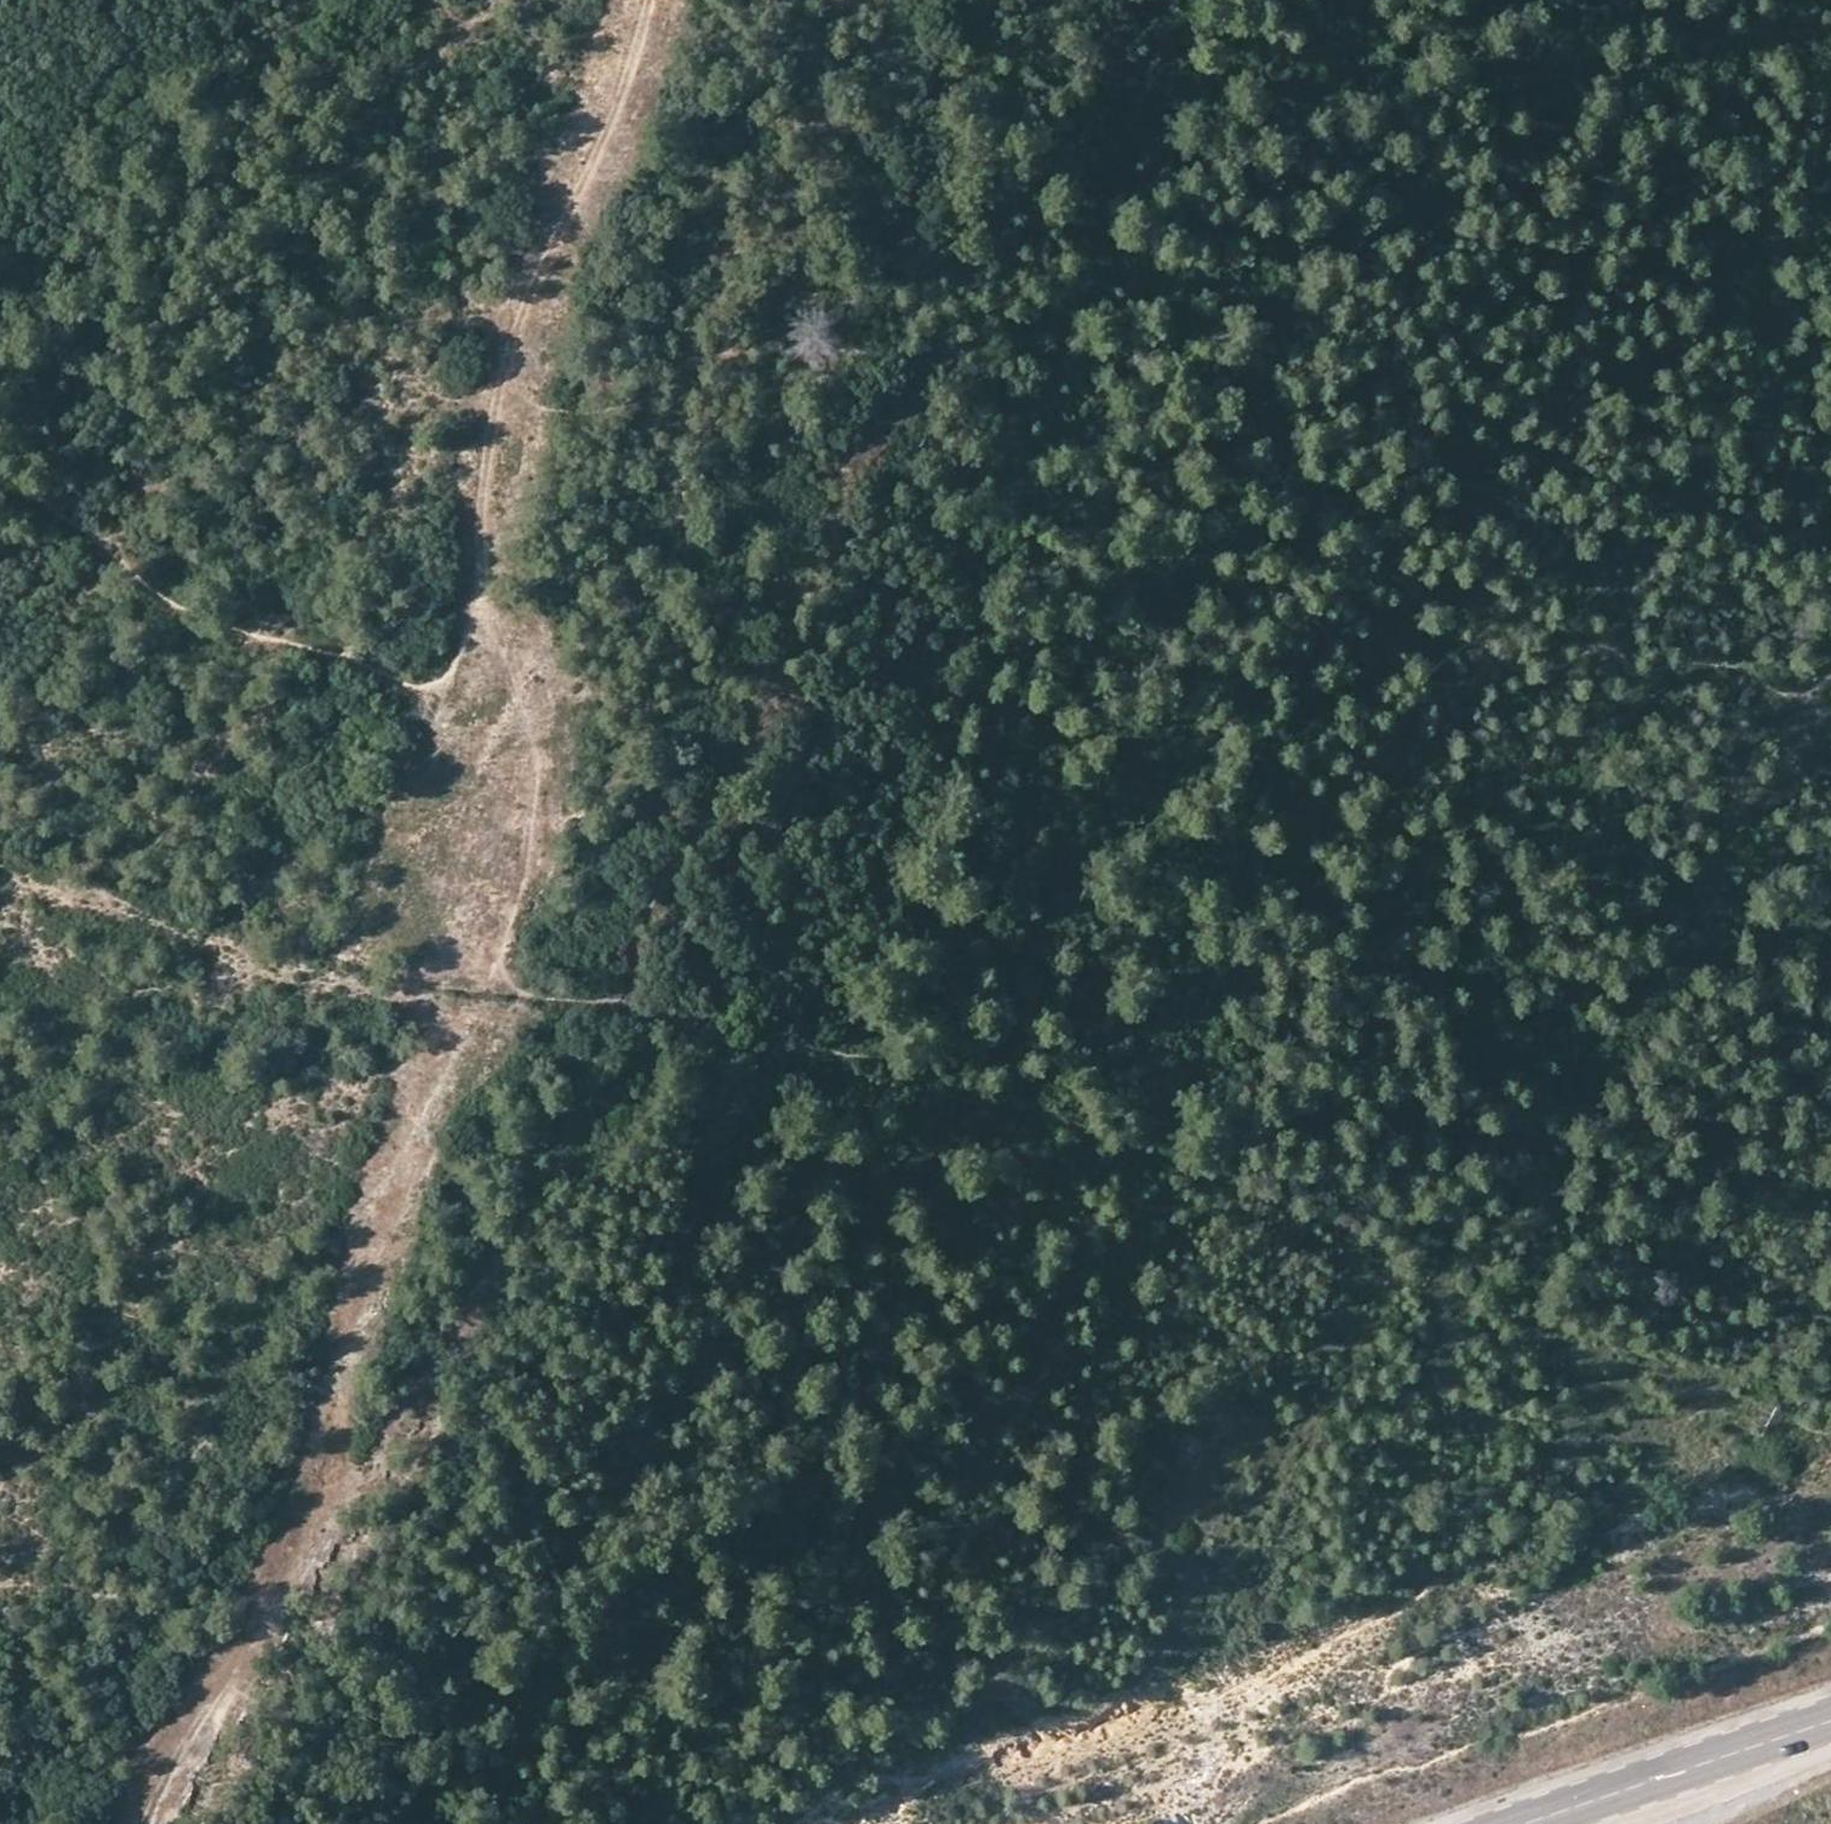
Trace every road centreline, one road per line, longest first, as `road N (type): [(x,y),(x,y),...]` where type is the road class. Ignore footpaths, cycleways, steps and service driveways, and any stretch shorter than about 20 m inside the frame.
road 1 (track): [(653,0),(603,171),(513,341),(491,450),(489,601),(537,758),(534,838),(368,1275),(302,1557),(144,1823)]
road 2 (primary): [(1531,1823),(1830,1718)]

